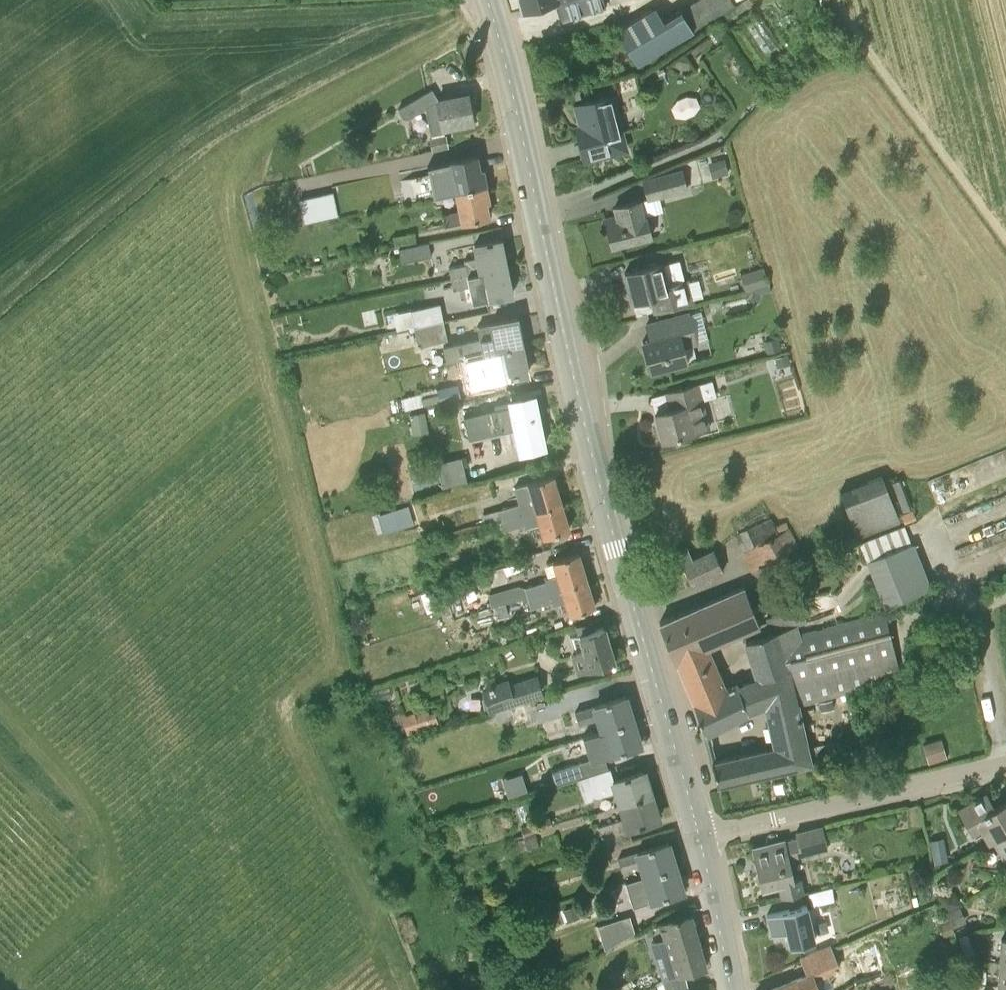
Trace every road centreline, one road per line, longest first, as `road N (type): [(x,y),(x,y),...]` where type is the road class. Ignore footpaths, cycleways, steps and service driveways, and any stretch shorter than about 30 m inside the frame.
road 1 (secondary): [(699,836),(583,422),(487,0)]
road 2 (residential): [(1005,762),(699,836)]
road 3 (track): [(836,0),(1005,236)]
road 4 (secondary): [(731,989),(699,836)]

